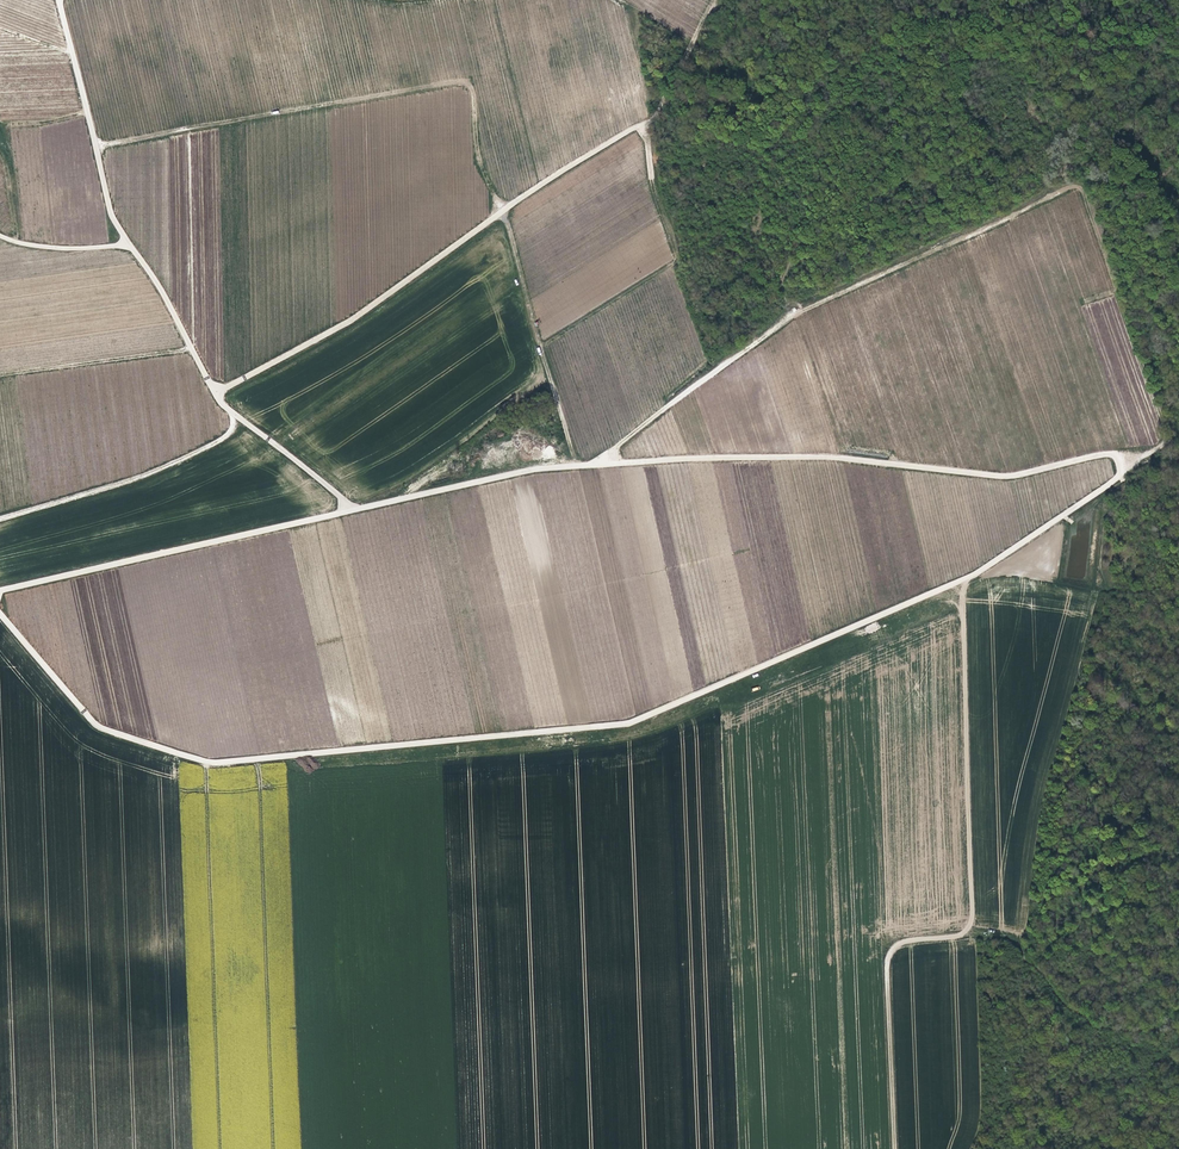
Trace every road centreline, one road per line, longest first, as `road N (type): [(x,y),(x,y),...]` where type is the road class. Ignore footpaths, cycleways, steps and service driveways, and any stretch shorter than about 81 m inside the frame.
road 1 (track): [(601,465),(612,448),(792,312),(1074,188),(1083,194),(1165,437),(1149,450),(1117,454),(1121,474),(1109,484),(959,581),(629,723),(209,762),(98,732),(0,617)]
road 2 (track): [(96,146),(464,81),(484,175),(506,208),(575,467)]
road 3 (unclassified): [(352,512),(538,468),(828,457),(1010,478),(1117,454)]
road 4 (track): [(894,1148),(887,961),(900,944),(960,934),(971,914),(959,581)]
road 5 (unclassified): [(216,392),(388,293),(651,113)]
road 6 (unclassified): [(216,392),(111,215),(60,0)]
road 7 (unclassified): [(0,589),(352,512)]
road 8 (track): [(651,113),(663,231),(713,359),(726,365)]
road 9 (track): [(238,418),(207,449),(152,474),(0,519)]
road 10 (track): [(960,934),(1010,940),(1091,1024),(1178,1033)]
road 11 (track): [(0,375),(194,349)]
road 12 (unclassified): [(352,512),(216,392)]
road 13 (track): [(126,241),(62,248),(0,236)]

